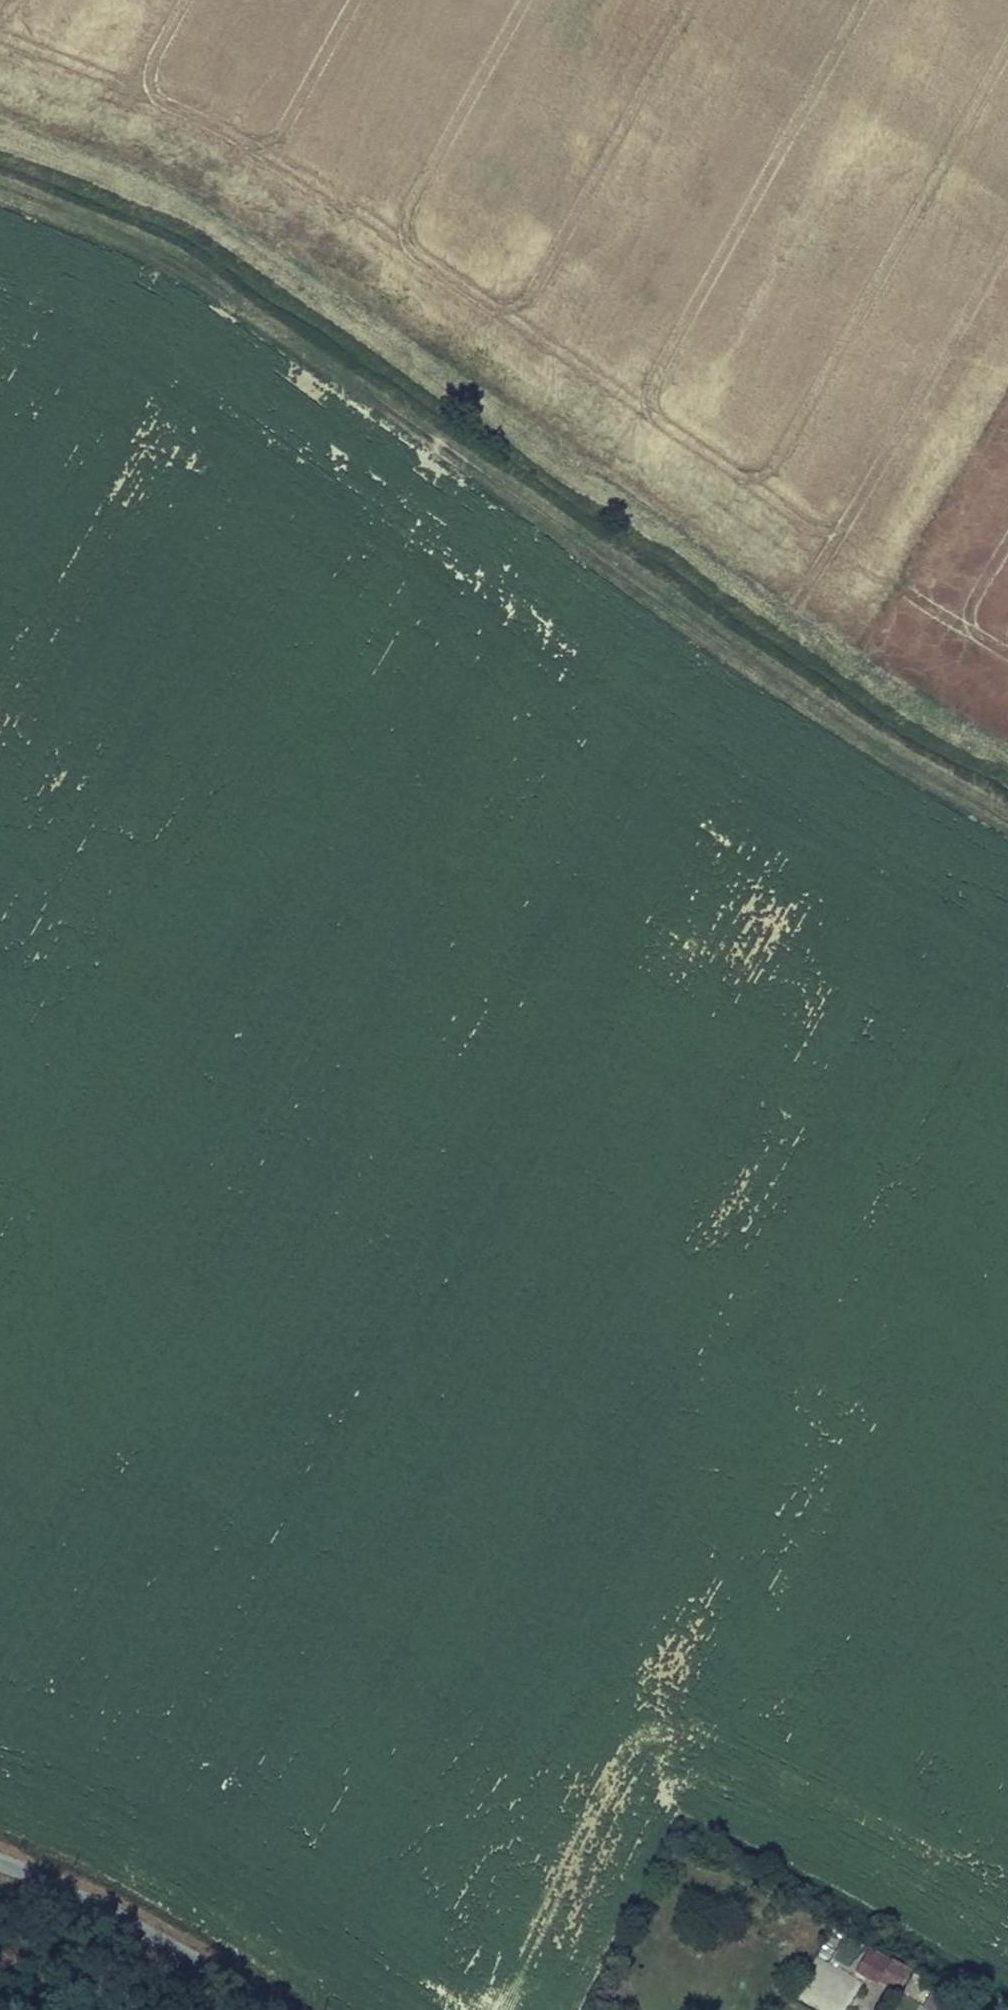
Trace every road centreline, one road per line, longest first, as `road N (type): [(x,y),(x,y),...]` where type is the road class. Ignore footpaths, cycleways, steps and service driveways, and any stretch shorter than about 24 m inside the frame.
road 1 (unclassified): [(0,1864),(111,1914),(272,2009)]

